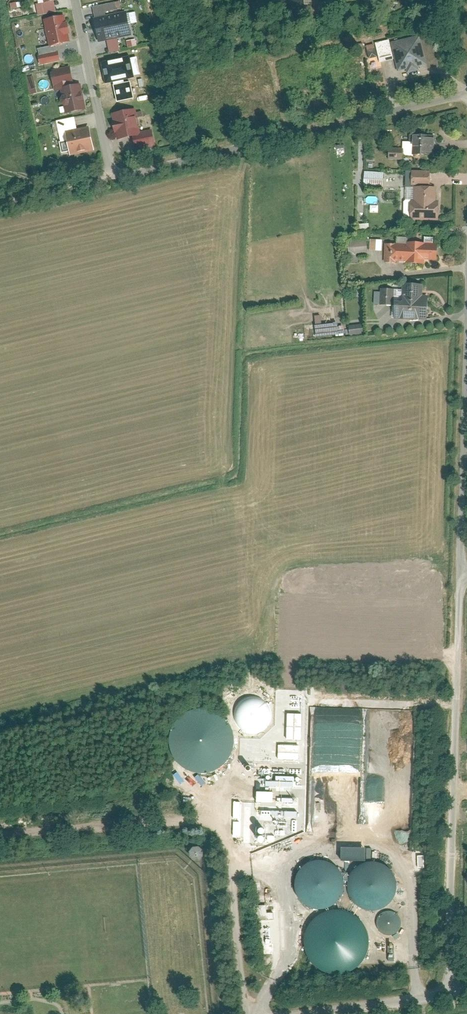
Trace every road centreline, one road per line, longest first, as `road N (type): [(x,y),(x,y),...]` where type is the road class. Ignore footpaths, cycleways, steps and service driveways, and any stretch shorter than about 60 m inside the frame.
road 1 (unclassified): [(454,578),(443,990),(280,1013)]
road 2 (residential): [(76,0),(112,176),(466,93)]
road 3 (unclassified): [(466,93),(454,578)]
road 4 (track): [(0,838),(218,820),(242,1013)]

